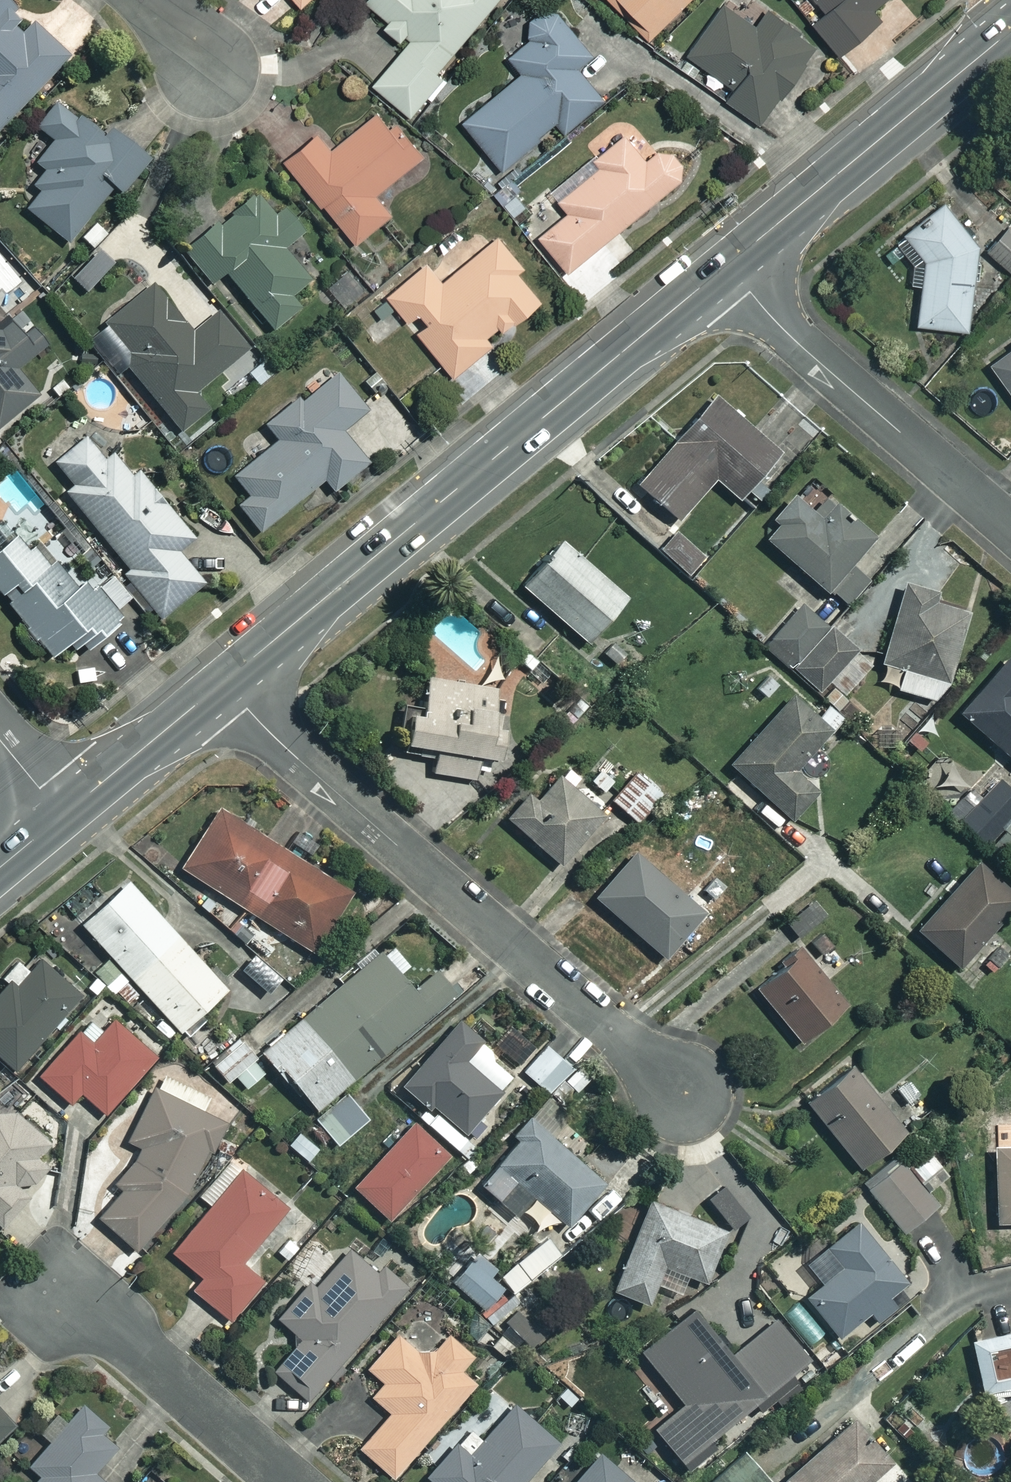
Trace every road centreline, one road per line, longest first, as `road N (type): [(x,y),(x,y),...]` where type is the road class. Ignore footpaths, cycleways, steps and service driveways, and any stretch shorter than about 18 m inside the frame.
road 1 (tertiary): [(223,682),(720,270)]
road 2 (residential): [(685,1095),(260,723),(223,682)]
road 3 (residential): [(1010,529),(720,270)]
road 4 (tertiary): [(720,270),(1010,31)]
road 5 (residential): [(64,1290),(283,1481)]
road 6 (tertiary): [(61,817),(223,682)]

